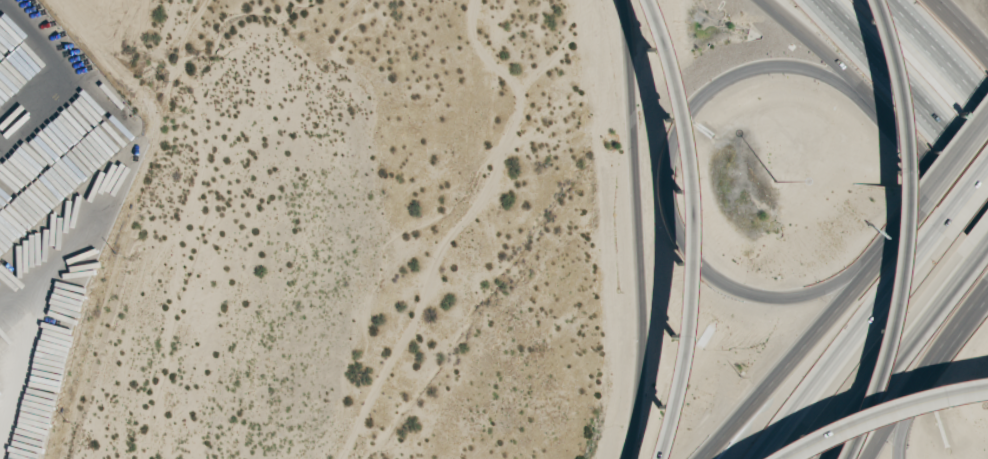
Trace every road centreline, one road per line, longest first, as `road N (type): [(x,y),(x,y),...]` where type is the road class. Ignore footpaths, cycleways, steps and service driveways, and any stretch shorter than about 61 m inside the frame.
road 1 (secondary): [(914,211),(831,285),(802,296),(753,295),(713,280),(692,259),(666,210),(662,177),(691,104),(719,80),(754,66),(825,75),(913,138)]
road 2 (motorway): [(839,458),(877,367),(900,245),(894,110),(866,0)]
road 3 (motorway): [(631,0),(669,129),(680,225),(675,343),(647,458)]
road 4 (secondary): [(622,0),(643,325),(623,458)]
road 5 (secondary): [(914,211),(703,458)]
road 6 (secondary): [(766,0),(987,216)]
road 7 (motorway): [(945,218),(759,458)]
road 8 (motorway): [(815,458),(978,250)]
road 9 (motorway): [(821,0),(987,174)]
road 10 (motorway): [(987,384),(869,412),(766,458)]
road 11 (motorway): [(987,101),(890,0)]

